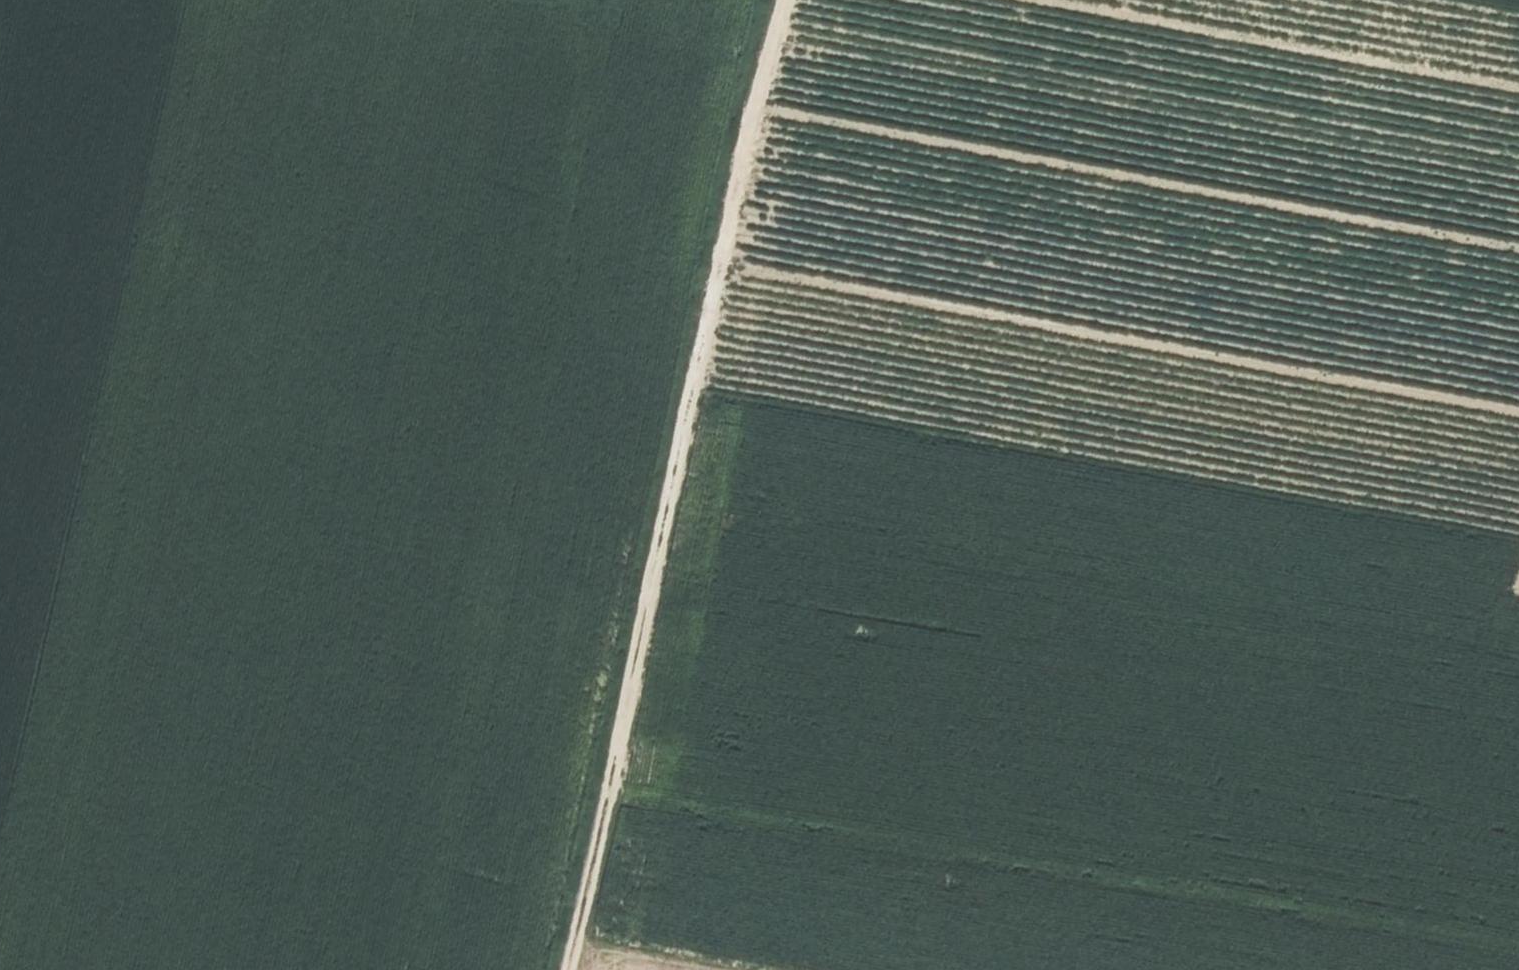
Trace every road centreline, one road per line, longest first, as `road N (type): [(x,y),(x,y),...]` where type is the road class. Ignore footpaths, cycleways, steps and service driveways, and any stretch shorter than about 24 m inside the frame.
road 1 (track): [(575,969),(792,0)]

